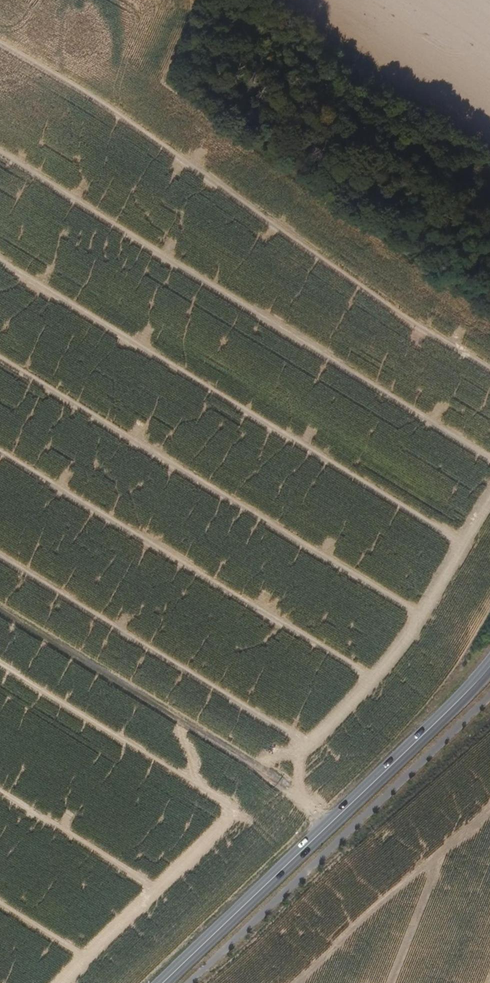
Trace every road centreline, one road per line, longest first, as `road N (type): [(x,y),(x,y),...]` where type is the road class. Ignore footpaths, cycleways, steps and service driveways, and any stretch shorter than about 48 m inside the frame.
road 1 (secondary): [(489,668),(163,982)]

